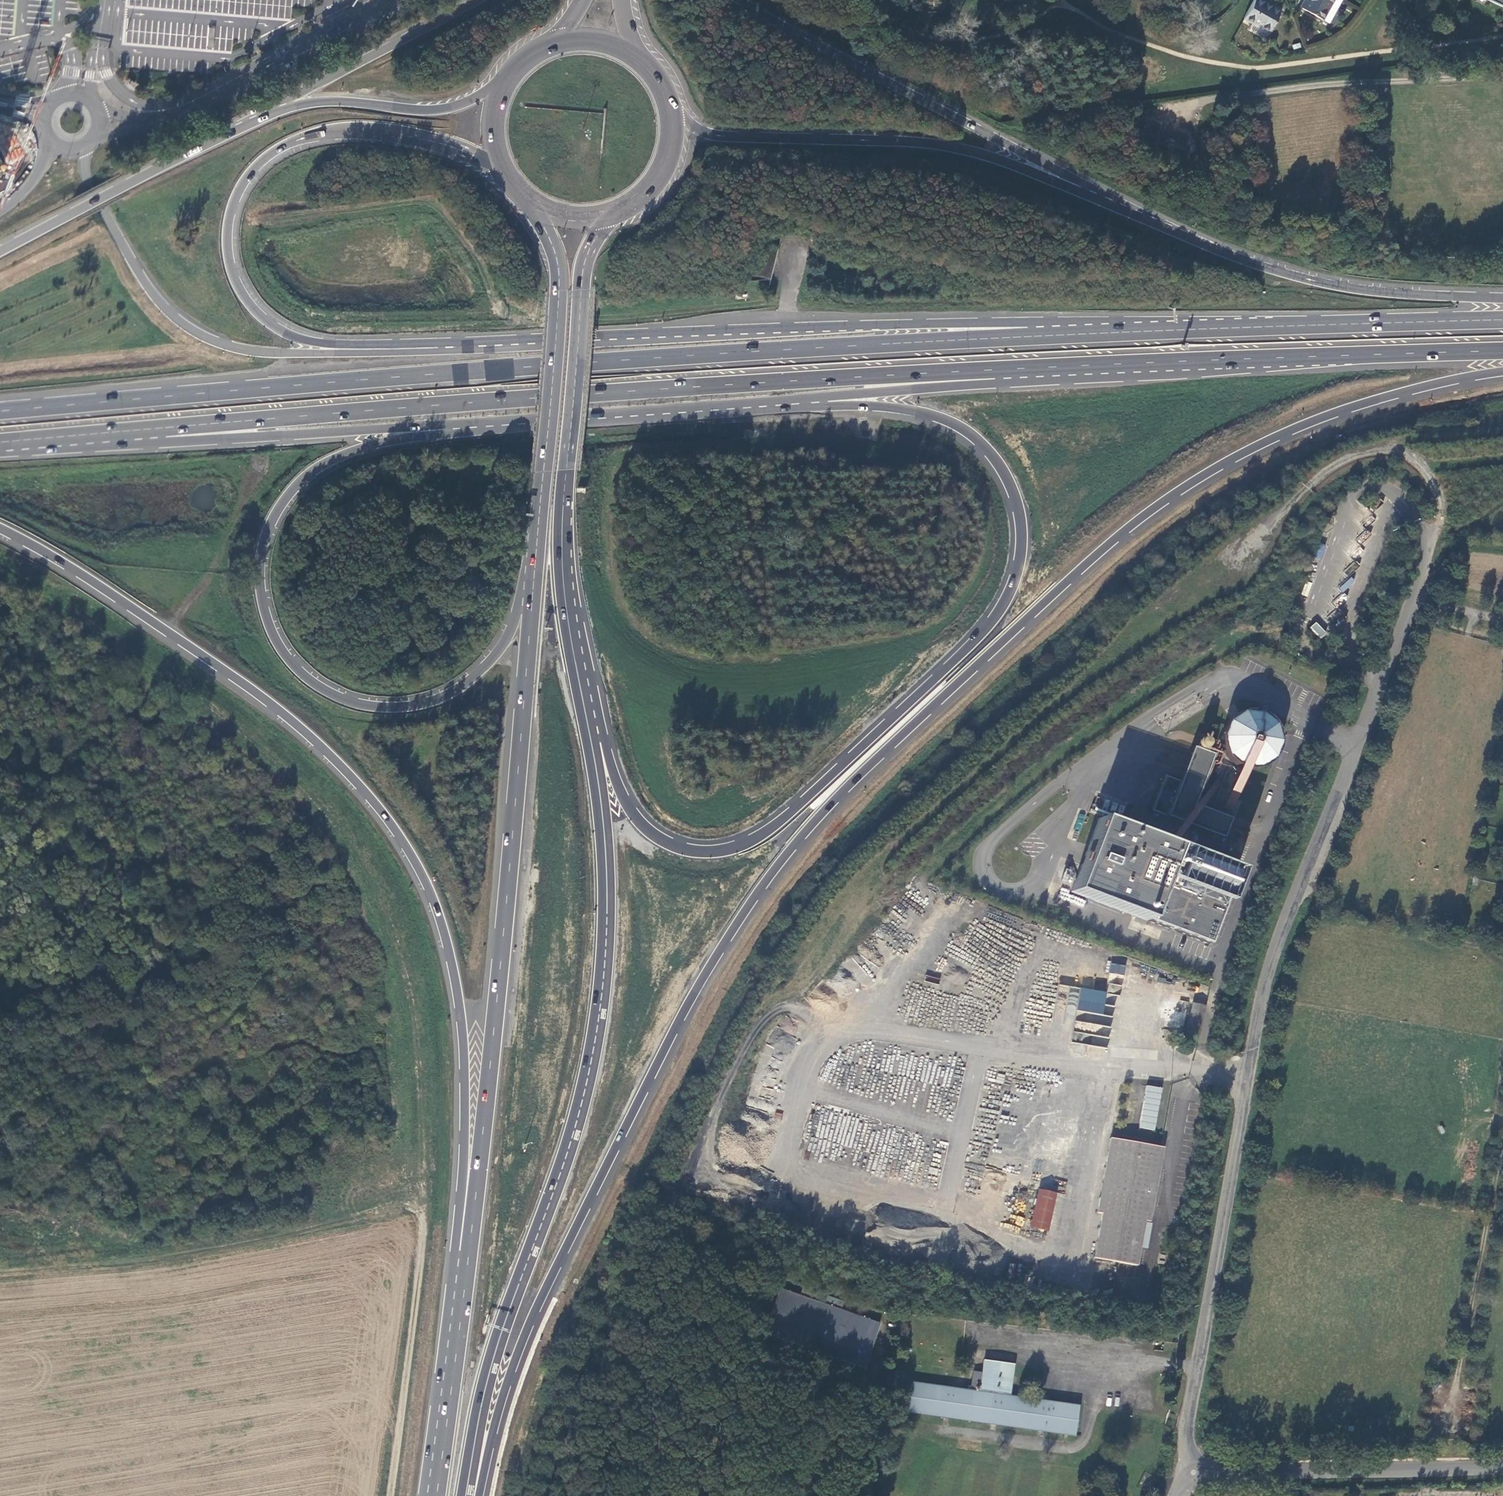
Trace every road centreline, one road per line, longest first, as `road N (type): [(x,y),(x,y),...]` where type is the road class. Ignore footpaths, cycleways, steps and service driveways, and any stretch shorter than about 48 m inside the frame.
road 1 (trunk): [(474,1495),(534,1327),(652,1075),(714,960),(808,830),(1096,558),(1188,485),(1319,418),(1502,372)]
road 2 (trunk): [(809,402),(898,408),(967,432),(1011,487),(1022,551),(1009,596),(976,642),(780,825),(733,852),(690,855),(664,845),(617,788),(572,585),(564,476)]
road 3 (trunk): [(471,1495),(496,1360),(588,1087),(605,970),(606,833),(567,611),(564,476)]
road 4 (trunk): [(1027,336),(534,366),(0,411)]
road 5 (trunk): [(0,528),(92,580),(284,713),(340,764),(410,852),(443,927),(462,1028),(456,1249),(464,1291)]
road 6 (trunk): [(154,428),(1020,368)]
road 7 (unclassified): [(1379,685),(1264,994),(1198,1357),(1188,1435),(1194,1472)]
road 8 (trunk): [(537,532),(499,650),(434,700),(386,707),(333,694),(297,668),(266,615),(260,569),(266,538),(309,473),(366,446),(527,423)]
road 9 (trunk): [(537,532),(464,1291)]
road 10 (track): [(0,1274),(184,1257),(424,1204),(390,1495)]
road 11 (track): [(1104,661),(878,862),(818,974),(758,1030),(717,1123),(710,1190)]
road 12 (trunk): [(465,347),(330,343),(285,330),(242,290),(231,217),(247,178),(270,155),(322,133),(365,129),(433,140),(502,171)]
road 13 (trunk): [(1027,336),(982,323),(465,347)]
road 14 (trunk): [(465,347),(270,353),(199,333),(143,280),(85,174),(91,146)]
road 15 (trunk): [(1142,215),(973,151),(715,135),(673,108)]
road 16 (trunk): [(1020,368),(1502,350)]
road 17 (trunk): [(1502,318),(1027,336)]
road 18 (trunk): [(1142,215),(742,0)]
road 19 (trunk): [(154,428),(168,441),(527,423)]
road 20 (track): [(1134,963),(950,888),(908,935),(848,1030)]
road 21 (trunk): [(1502,297),(1322,282),(1142,215)]
road 22 (tertiary): [(98,138),(200,116),(415,0)]
road 23 (trunk): [(535,206),(559,289),(537,532)]
road 24 (tertiary): [(386,0),(170,112),(138,118),(100,108)]
road 25 (unclassified): [(1194,1472),(1502,1466)]
road 26 (trunk): [(254,121),(0,250)]
road 27 (trunk): [(527,423),(809,402)]
road 28 (trunk): [(564,476),(582,270),(614,215)]
road 29 (trunk): [(508,78),(439,110),(314,102),(254,121)]
road 30 (trunk): [(476,0),(254,121)]
road 31 (track): [(1457,1381),(1502,1141)]
road 32 (trunk): [(809,402),(1002,382),(1020,368)]
road 33 (trunk): [(464,1291),(436,1495)]
road 34 (trunk): [(0,442),(154,428)]
road 35 (trunk): [(614,215),(660,179),(672,152),(673,108)]
road 36 (track): [(1012,1050),(1042,930)]

